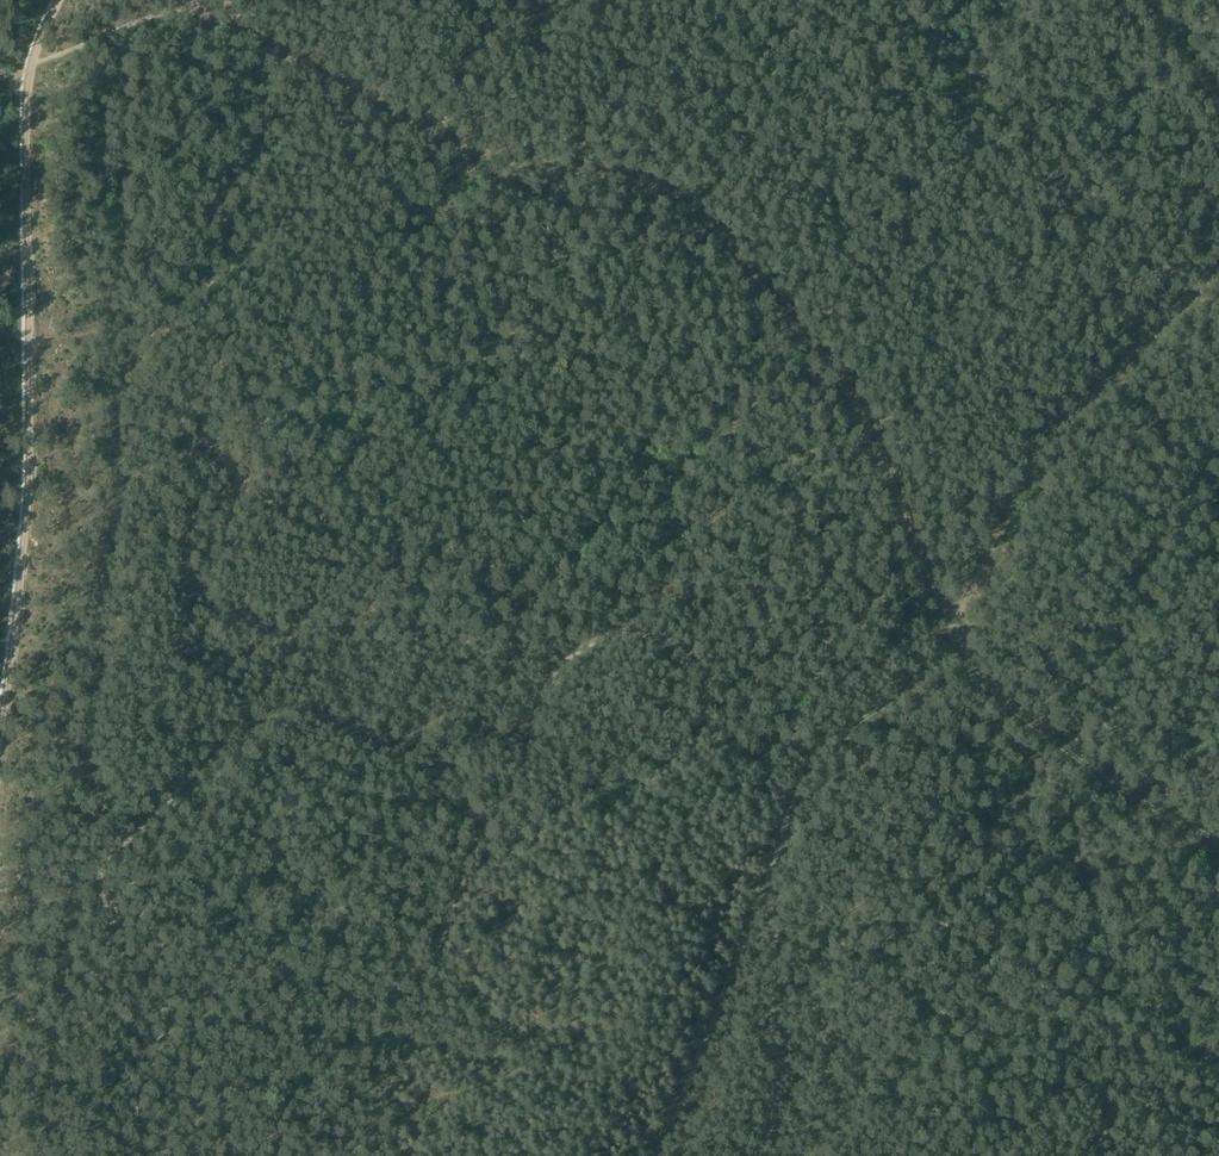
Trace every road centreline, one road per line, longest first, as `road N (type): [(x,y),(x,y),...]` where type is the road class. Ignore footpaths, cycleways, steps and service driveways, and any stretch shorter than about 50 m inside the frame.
road 1 (track): [(1218,278),(1057,431),(948,657),(916,694),(838,742),(801,785),(726,1007),(663,1155)]
road 2 (track): [(1218,837),(1113,787),(989,688),(928,580),(850,408),(734,238),(676,194),(635,178),(553,166)]
road 3 (track): [(249,34),(432,131),(553,166)]

